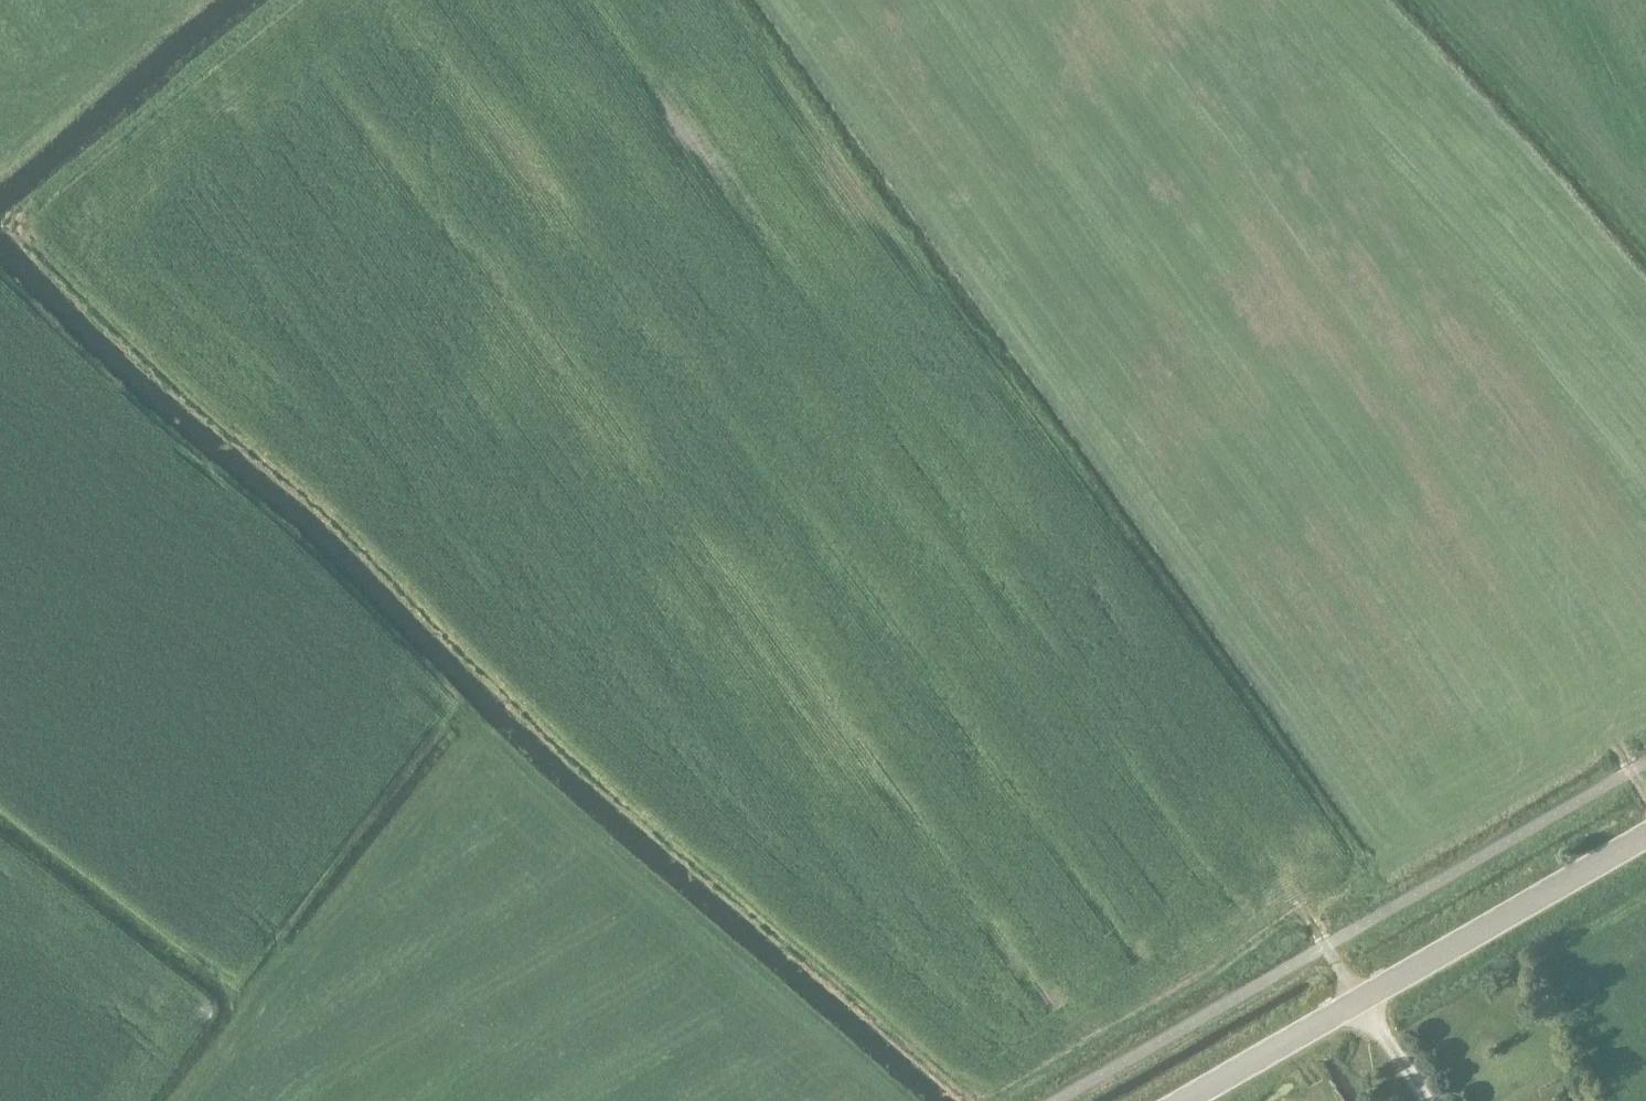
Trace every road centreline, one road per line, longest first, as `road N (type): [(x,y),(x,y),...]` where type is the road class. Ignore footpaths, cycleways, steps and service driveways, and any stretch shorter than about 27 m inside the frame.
road 1 (secondary): [(1183,1100),(1645,835)]

